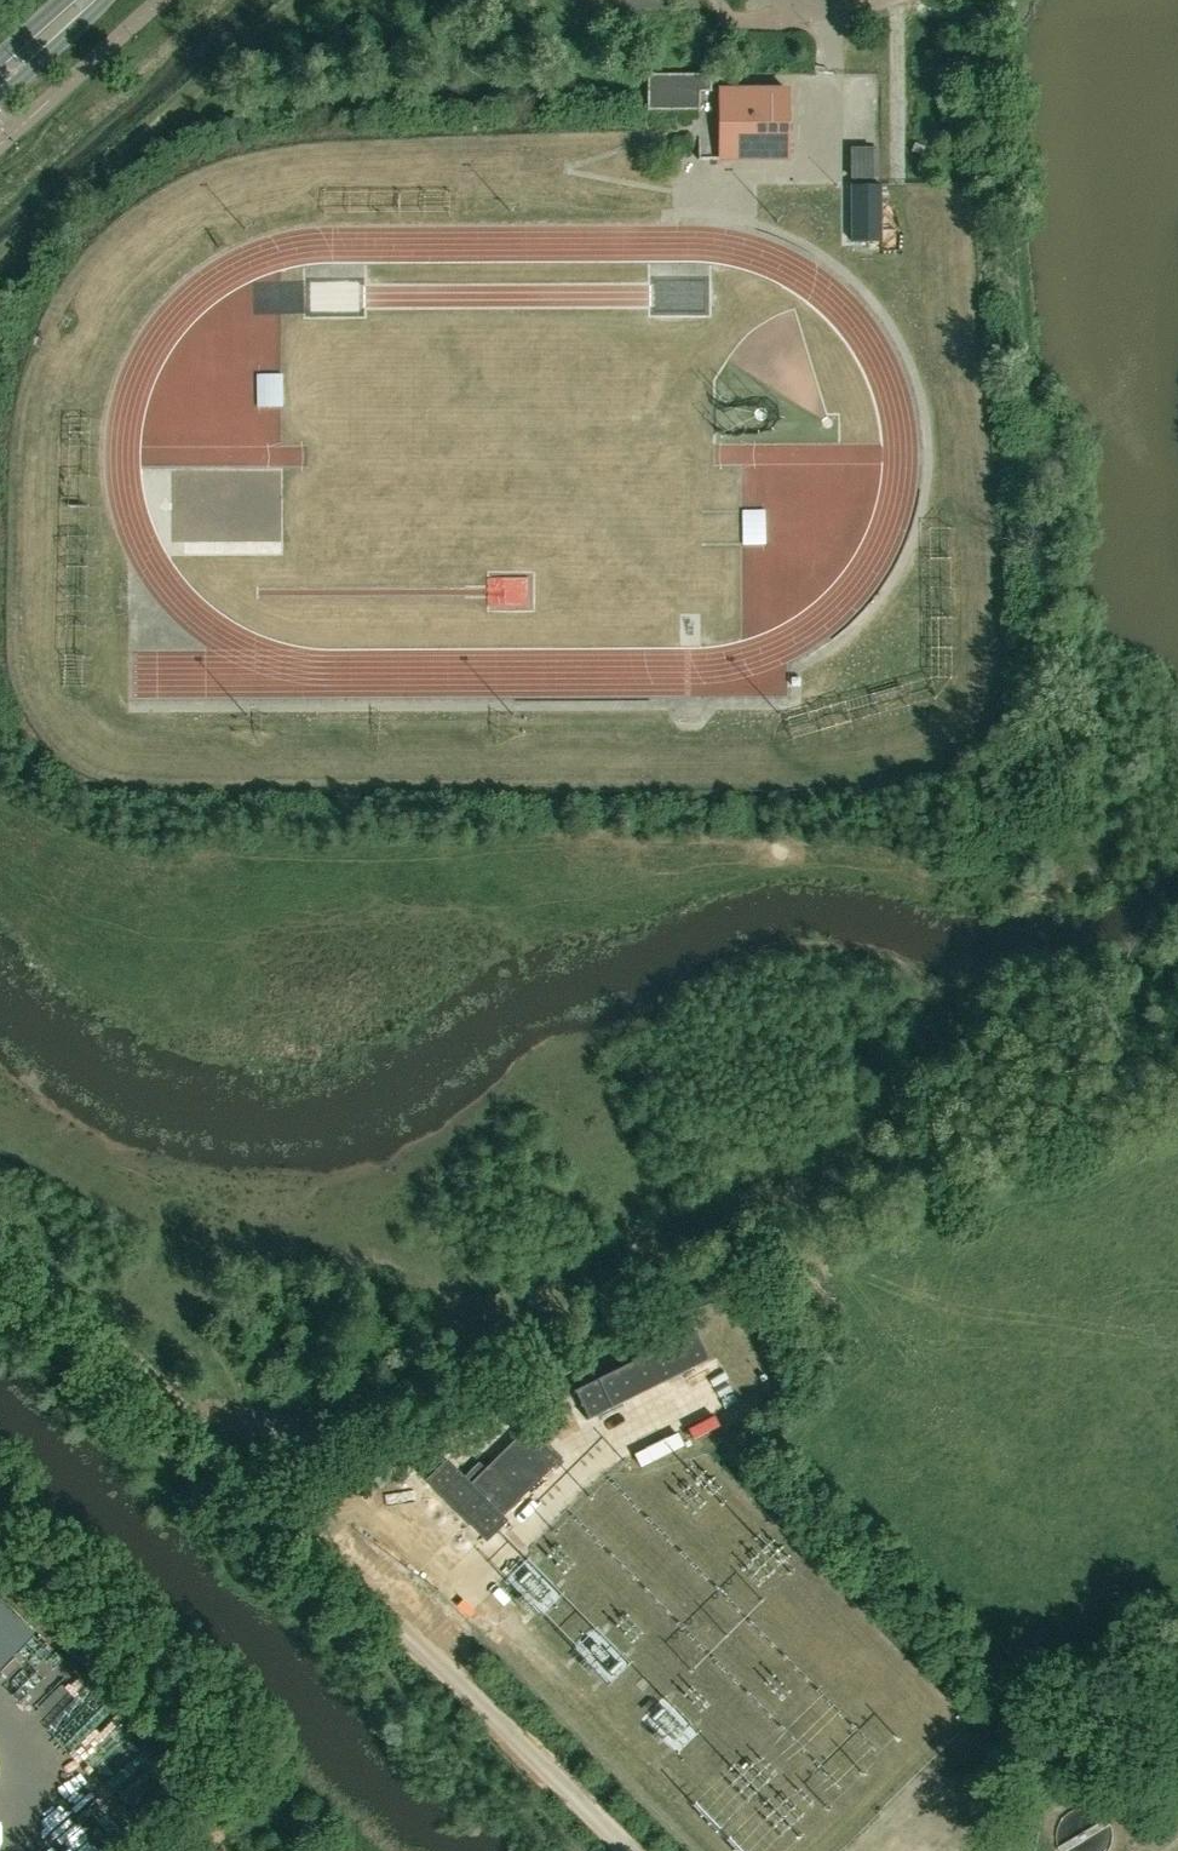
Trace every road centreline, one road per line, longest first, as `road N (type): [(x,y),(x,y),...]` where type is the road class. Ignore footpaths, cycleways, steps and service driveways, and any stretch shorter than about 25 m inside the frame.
road 1 (unclassified): [(627,1850),(0,1246)]
road 2 (tertiary): [(0,98),(102,0)]

